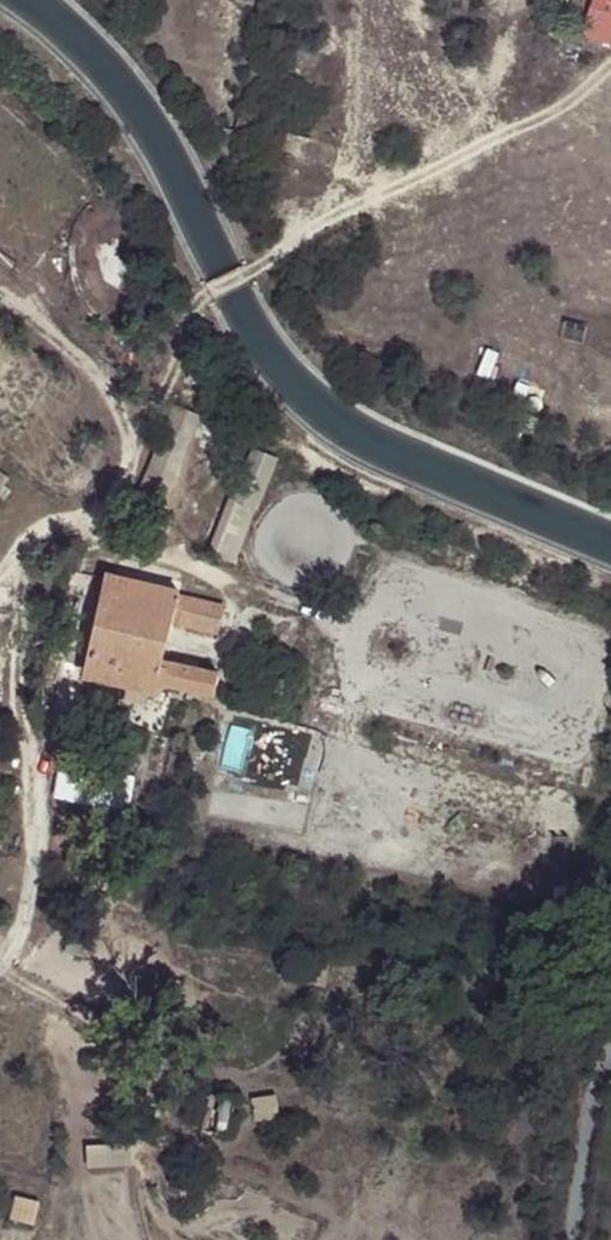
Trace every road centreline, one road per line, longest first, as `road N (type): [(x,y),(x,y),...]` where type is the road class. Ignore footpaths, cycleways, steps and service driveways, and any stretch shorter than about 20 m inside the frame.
road 1 (track): [(249,274),(435,167),(523,129),(610,64)]
road 2 (track): [(249,274),(198,302),(166,393),(134,442)]
road 3 (residential): [(610,1075),(579,1239)]

